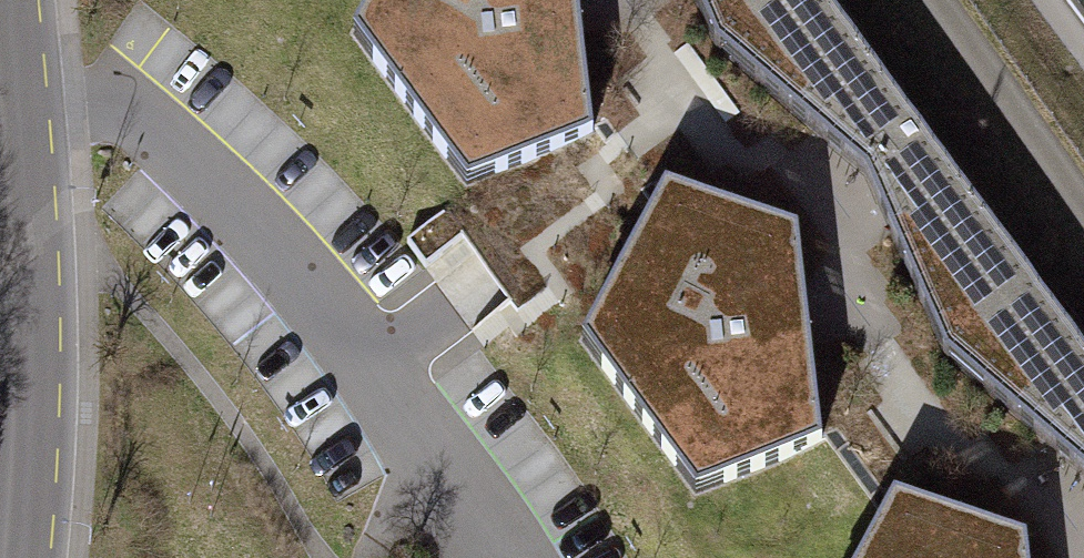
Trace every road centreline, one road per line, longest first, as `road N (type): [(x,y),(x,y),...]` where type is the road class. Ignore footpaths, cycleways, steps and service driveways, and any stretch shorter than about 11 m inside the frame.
road 1 (tertiary): [(24,74),(40,409),(28,557)]
road 2 (residential): [(24,74),(128,103),(321,290),(375,363)]
road 3 (residential): [(375,363),(507,557)]
road 4 (residential): [(375,363),(483,274)]

